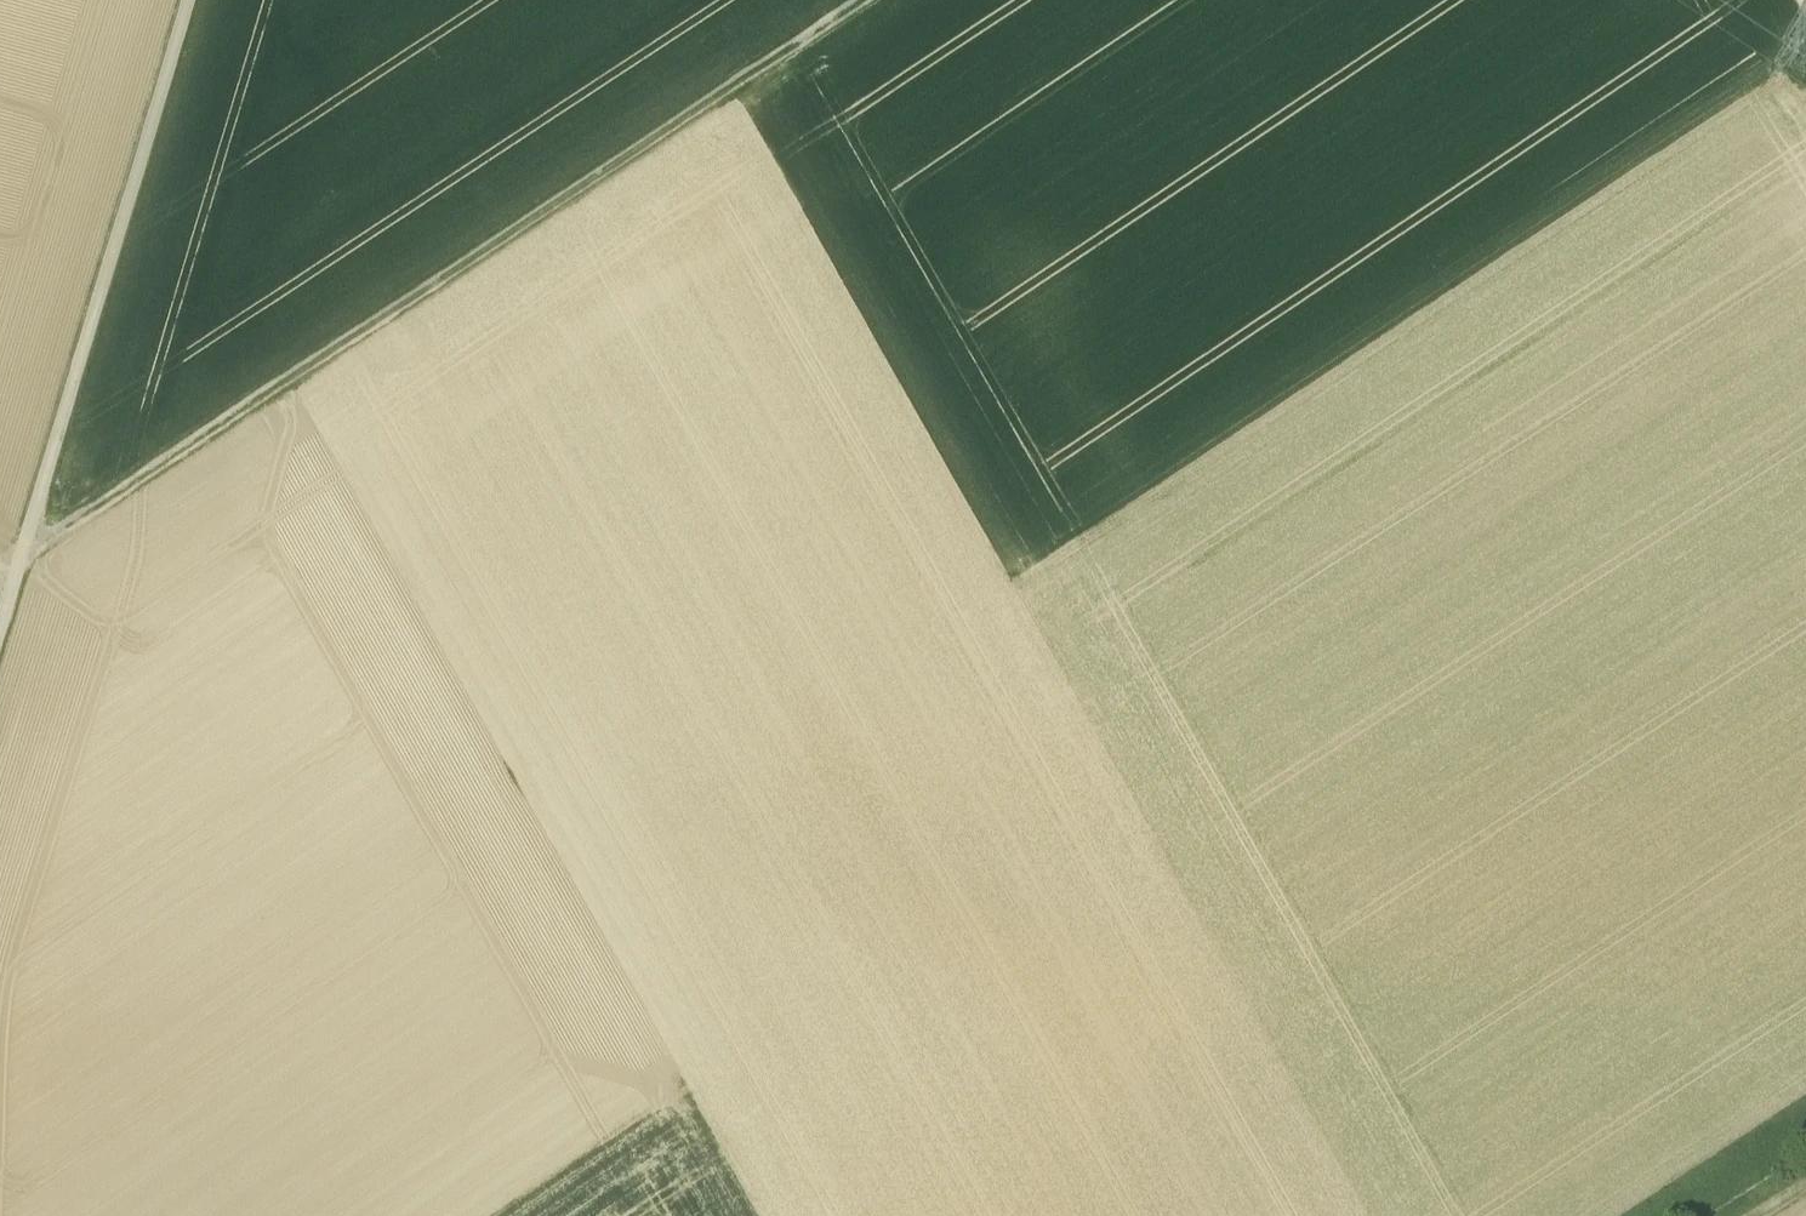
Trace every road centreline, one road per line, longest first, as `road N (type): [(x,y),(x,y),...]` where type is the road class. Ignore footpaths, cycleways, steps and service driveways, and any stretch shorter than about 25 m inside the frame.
road 1 (track): [(27,539),(55,540),(872,0)]
road 2 (track): [(0,627),(188,0)]

